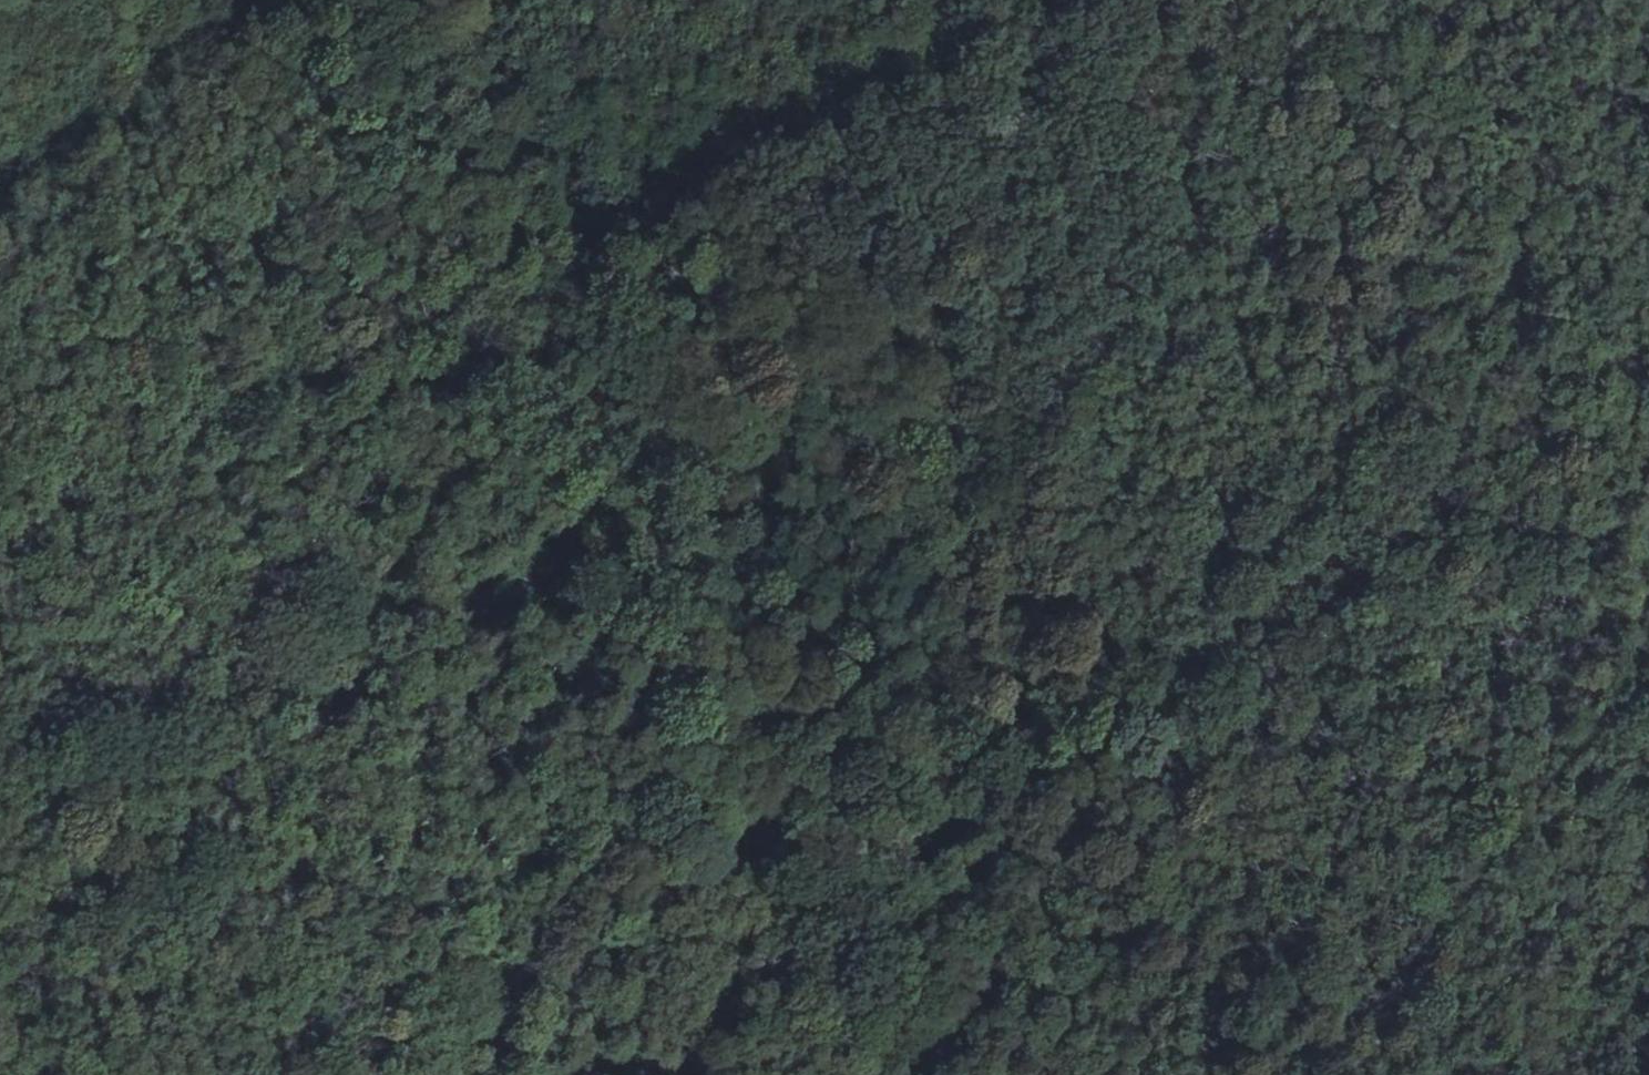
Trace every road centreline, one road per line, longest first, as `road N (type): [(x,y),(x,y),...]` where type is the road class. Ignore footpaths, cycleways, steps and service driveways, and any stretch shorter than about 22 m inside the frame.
road 1 (track): [(312,0),(494,222),(578,358),(635,480),(742,862),(803,1023),(837,1074)]
road 2 (track): [(1648,700),(1572,509),(1554,439),(1511,166),(1424,0)]

